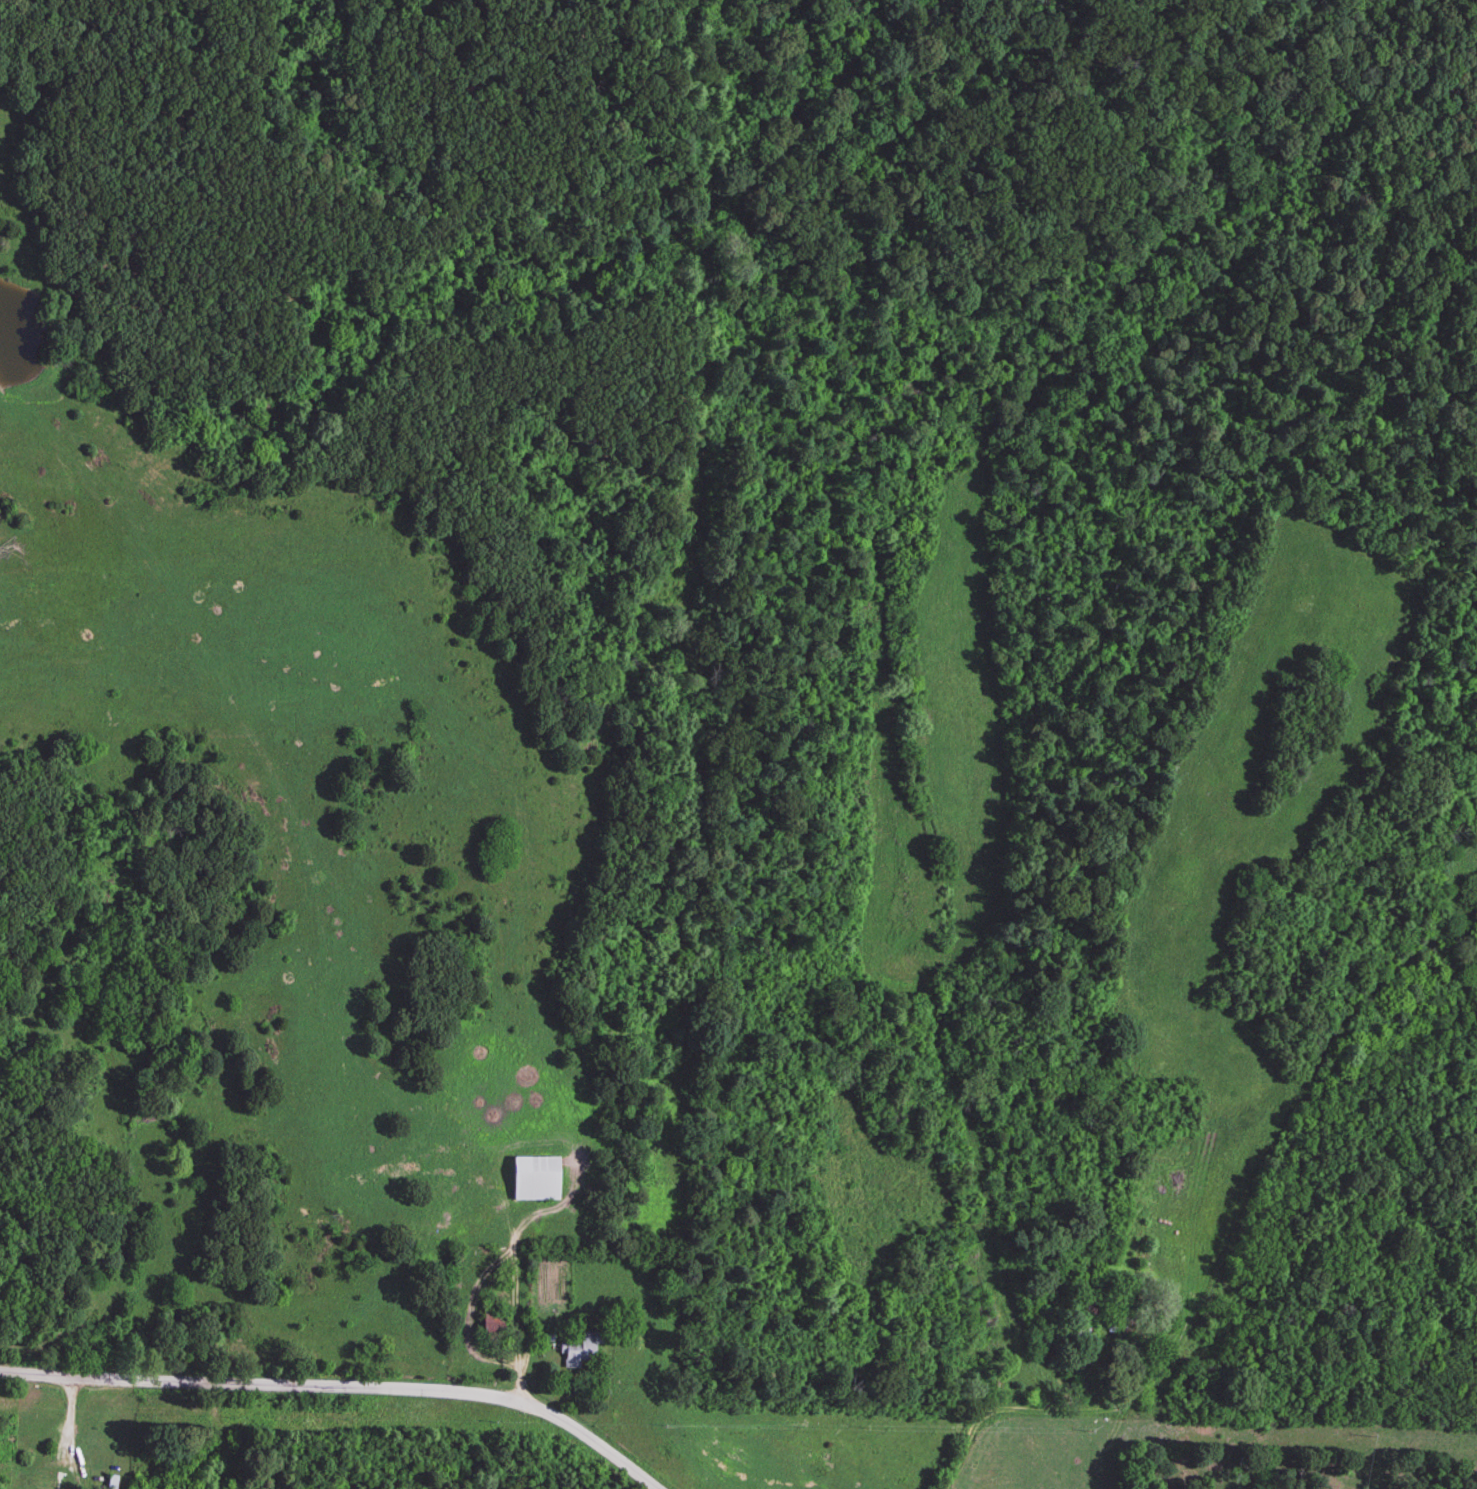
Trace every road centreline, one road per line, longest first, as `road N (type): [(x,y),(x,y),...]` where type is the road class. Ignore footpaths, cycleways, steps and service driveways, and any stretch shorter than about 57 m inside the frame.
road 1 (residential): [(644,1488),(549,1415),(515,1400),(0,1371)]
road 2 (residential): [(942,1488),(987,1414),(1004,1406),(1096,1408)]

